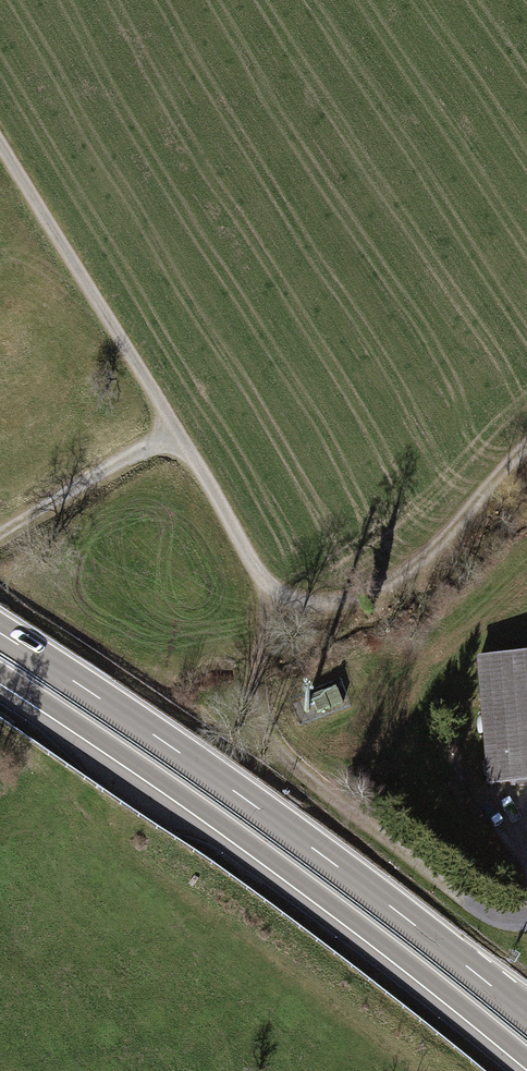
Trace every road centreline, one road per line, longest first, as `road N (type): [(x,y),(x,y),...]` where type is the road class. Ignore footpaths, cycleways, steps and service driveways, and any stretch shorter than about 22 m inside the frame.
road 1 (track): [(526,447),(421,561),(387,584),(325,604),(272,593),(0,143)]
road 2 (trunk): [(0,673),(235,833),(526,1059)]
road 3 (trunk): [(526,1015),(280,824),(0,633)]
road 4 (track): [(272,593),(256,686),(281,748),(476,911),(526,919)]
road 5 (unclassified): [(175,431),(0,535)]

